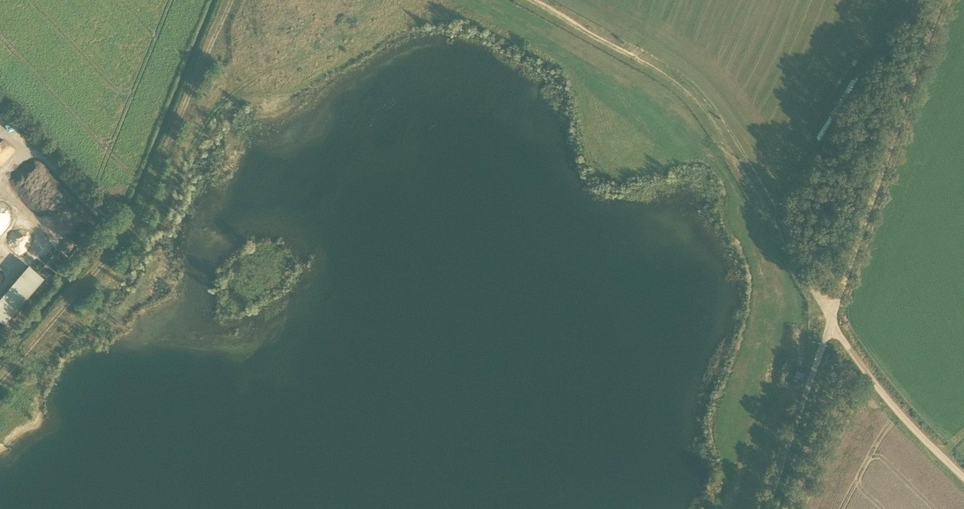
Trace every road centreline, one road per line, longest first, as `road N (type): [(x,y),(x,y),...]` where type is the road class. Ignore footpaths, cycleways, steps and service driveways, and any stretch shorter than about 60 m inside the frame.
road 1 (track): [(529,0),(700,102),(832,322)]
road 2 (track): [(0,379),(132,225),(228,0)]
road 3 (unclassified): [(943,0),(832,322)]
road 4 (unclassified): [(832,322),(900,416),(963,479)]
road 5 (unclassified): [(832,322),(767,508)]
road 6 (track): [(231,159),(221,15)]

